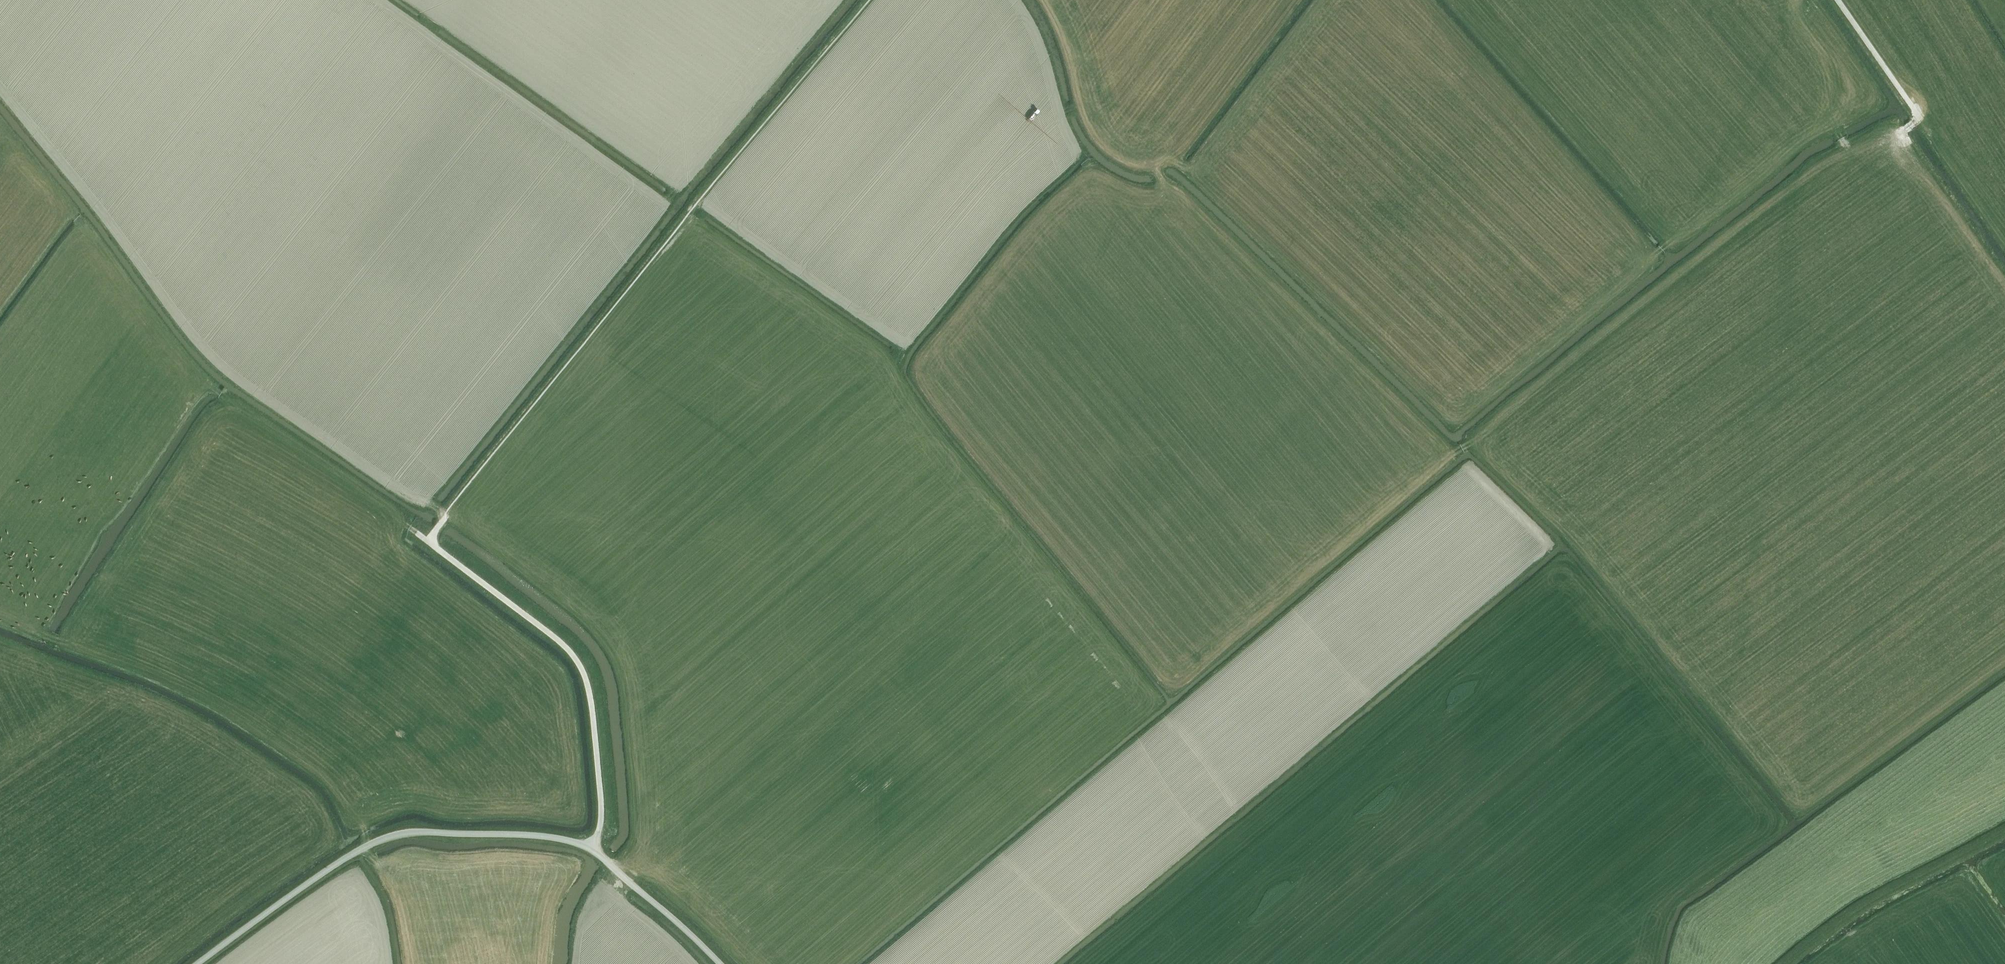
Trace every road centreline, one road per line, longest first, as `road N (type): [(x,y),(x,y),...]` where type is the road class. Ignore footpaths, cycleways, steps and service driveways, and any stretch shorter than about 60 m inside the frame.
road 1 (unclassified): [(594,848),(514,834),(388,836),(321,873),(197,963)]
road 2 (unclassified): [(594,848),(600,775),(584,673),(558,641),(427,541),(446,513)]
road 3 (track): [(1042,0),(1098,139),(1153,167),(1162,181)]
road 4 (unclassified): [(720,963),(594,848)]
road 5 (track): [(1837,0),(1919,116)]

